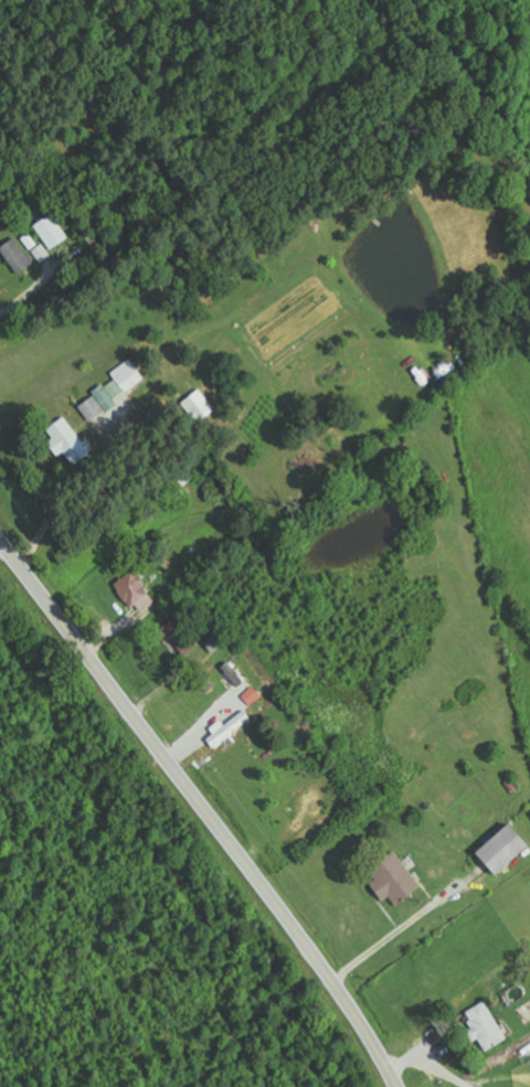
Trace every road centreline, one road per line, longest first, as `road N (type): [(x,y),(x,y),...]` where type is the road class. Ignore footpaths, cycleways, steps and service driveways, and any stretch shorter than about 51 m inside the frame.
road 1 (secondary): [(397,1086),(293,926),(0,541)]

